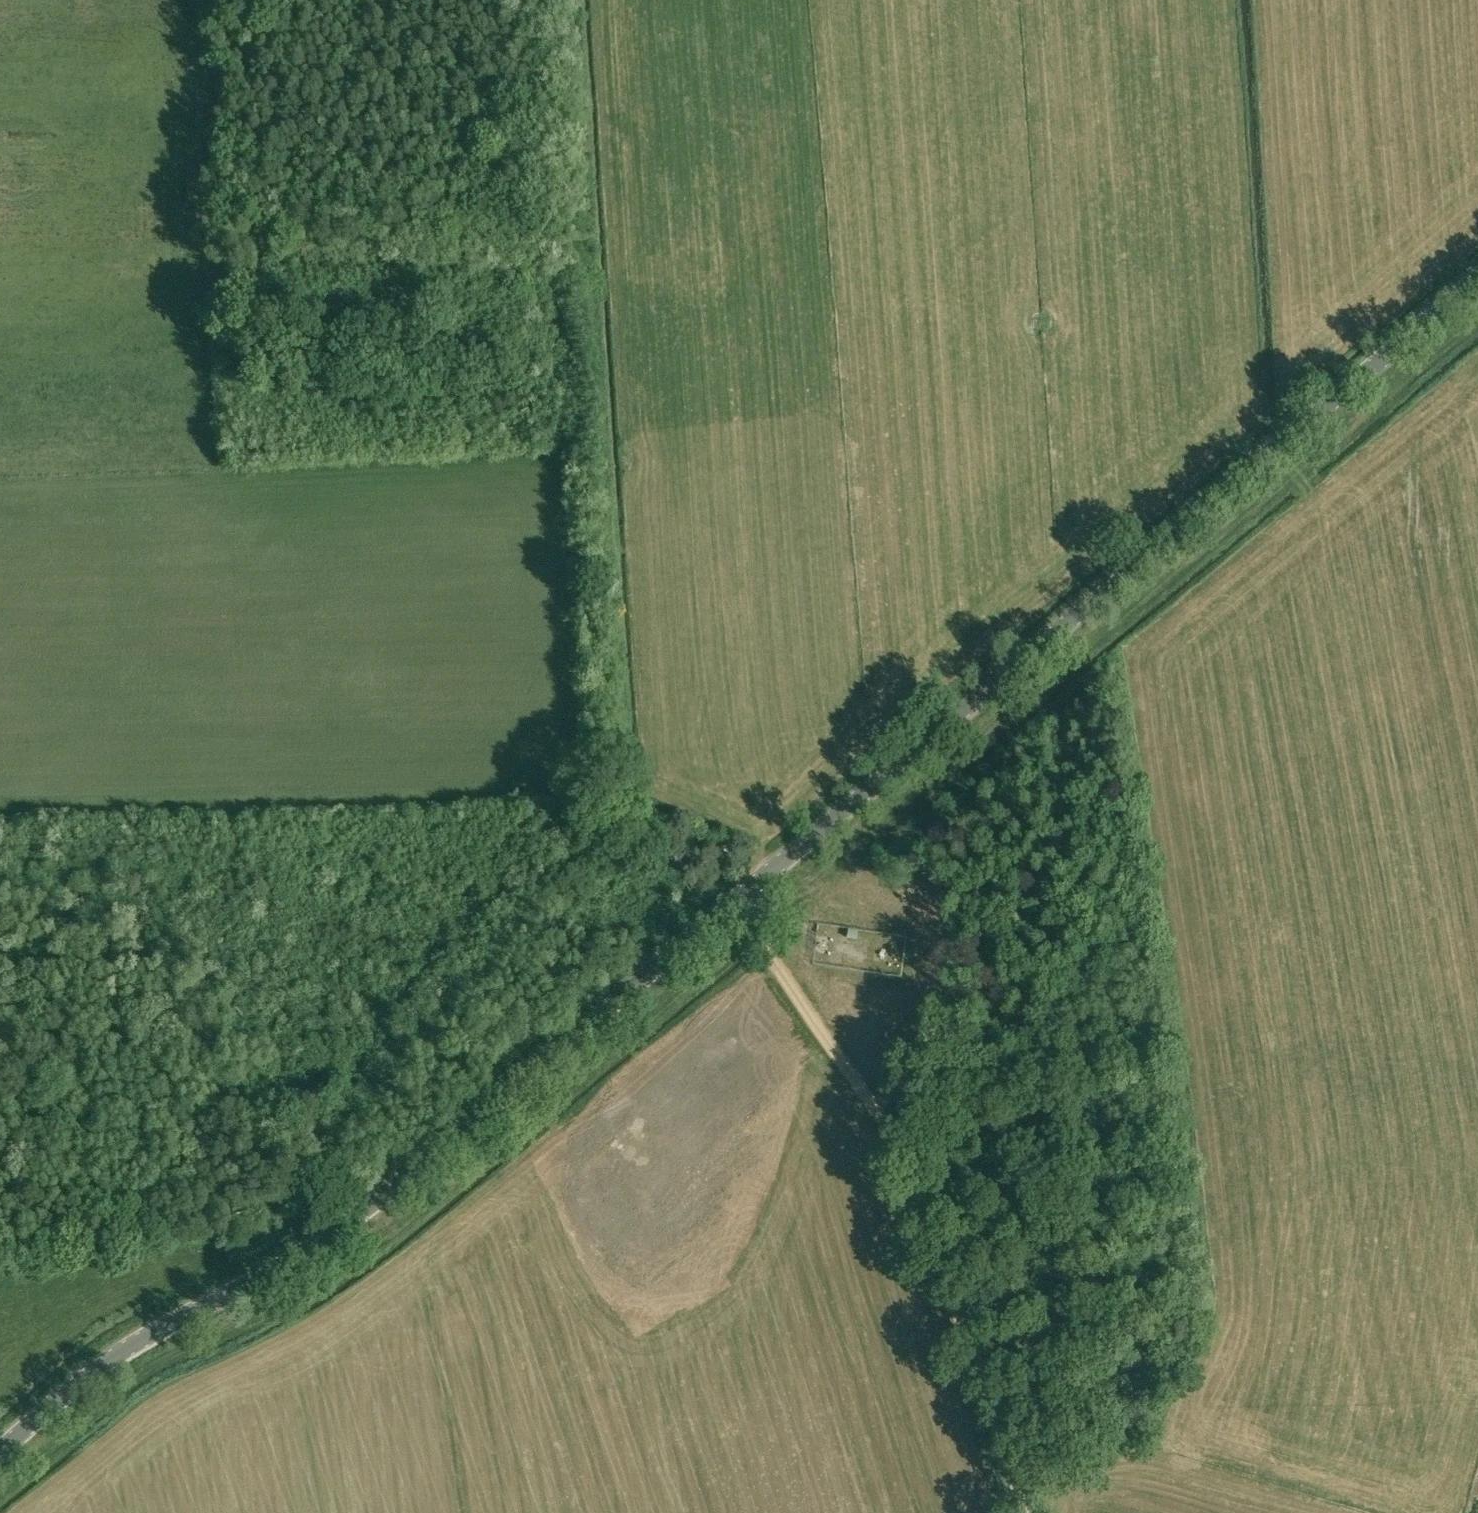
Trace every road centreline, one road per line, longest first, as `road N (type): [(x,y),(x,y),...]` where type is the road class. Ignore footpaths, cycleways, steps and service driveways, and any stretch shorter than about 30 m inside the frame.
road 1 (tertiary): [(0,1449),(90,1371),(299,1252),(407,1175),(1477,270)]
road 2 (track): [(0,799),(622,797),(782,863)]
road 3 (track): [(1018,1512),(883,1112),(769,957),(741,897)]

